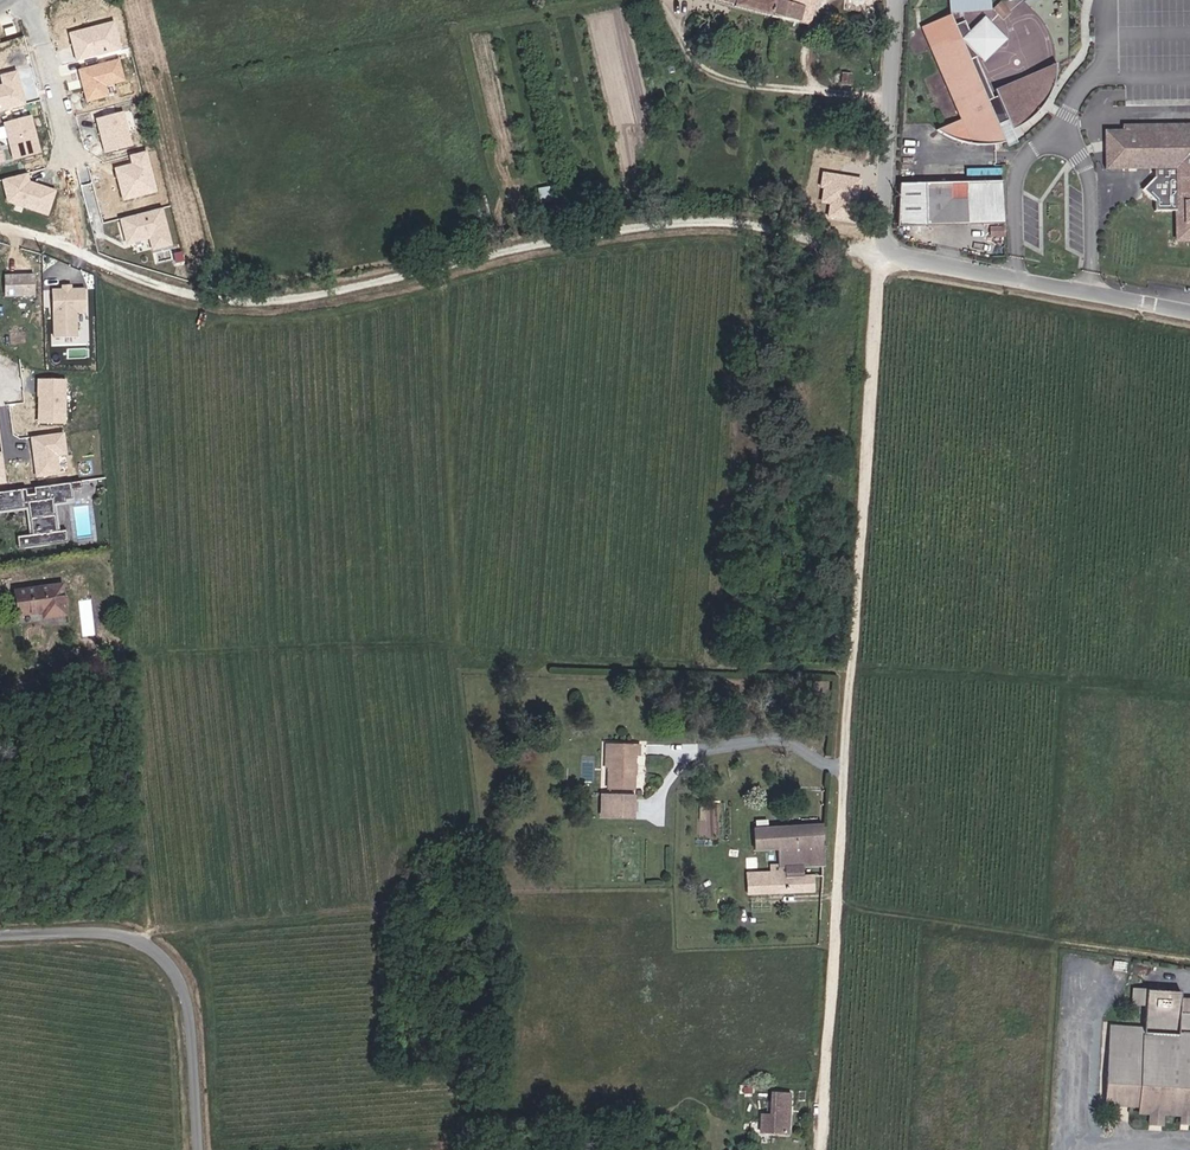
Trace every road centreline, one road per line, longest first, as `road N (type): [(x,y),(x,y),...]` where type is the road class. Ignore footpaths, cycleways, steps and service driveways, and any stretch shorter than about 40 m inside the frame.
road 1 (track): [(853,659),(450,645),(467,821),(398,861),(381,1078),(448,1079),(442,1128)]
road 2 (unclassified): [(878,253),(823,1149)]
road 3 (track): [(0,227),(172,291),(233,301),(345,289),(667,222),(749,224),(844,249)]
road 4 (residential): [(0,937),(122,934),(171,966),(195,1021),(202,1149)]
road 5 (unclassified): [(878,253),(1189,310)]
road 6 (track): [(122,934),(394,916)]
road 7 (unclassified): [(898,0),(878,253)]

